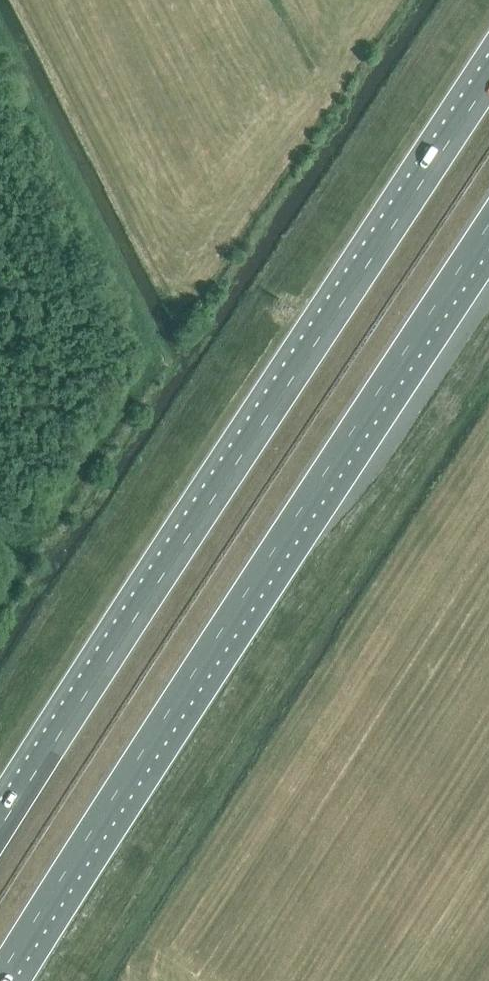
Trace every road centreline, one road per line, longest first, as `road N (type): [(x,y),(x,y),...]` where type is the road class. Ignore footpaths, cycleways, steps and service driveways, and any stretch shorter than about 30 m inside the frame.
road 1 (motorway): [(0,978),(488,225)]
road 2 (motorway): [(488,83),(0,831)]

